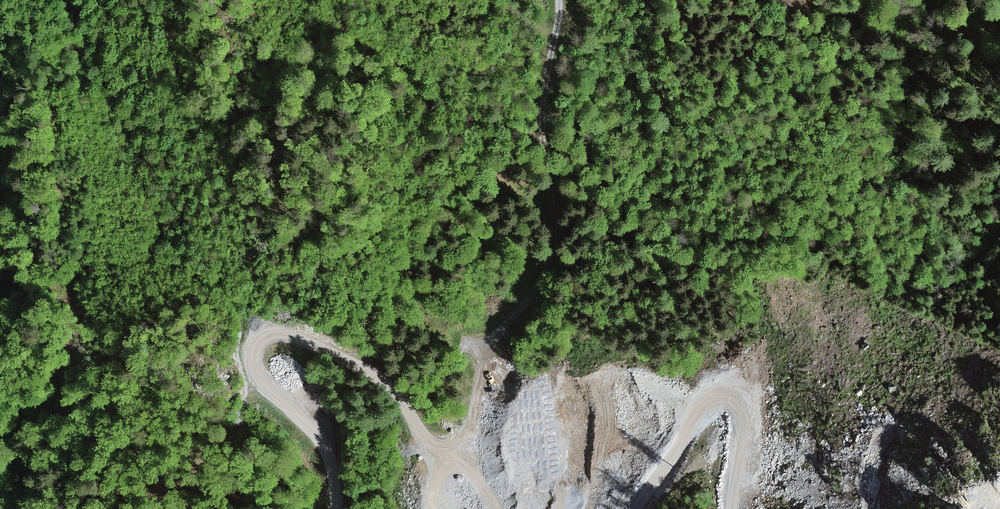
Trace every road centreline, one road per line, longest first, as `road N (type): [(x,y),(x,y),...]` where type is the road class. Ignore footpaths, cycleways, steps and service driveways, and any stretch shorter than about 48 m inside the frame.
road 1 (track): [(254,347),(259,334),(281,331),(368,374),(431,443),(456,447),(471,434),(487,354),(529,302),(557,228),(544,138),(559,0)]
road 2 (track): [(338,508),(330,430),(321,406),(295,381)]
road 3 (track): [(729,508),(721,482),(698,469),(648,508)]

